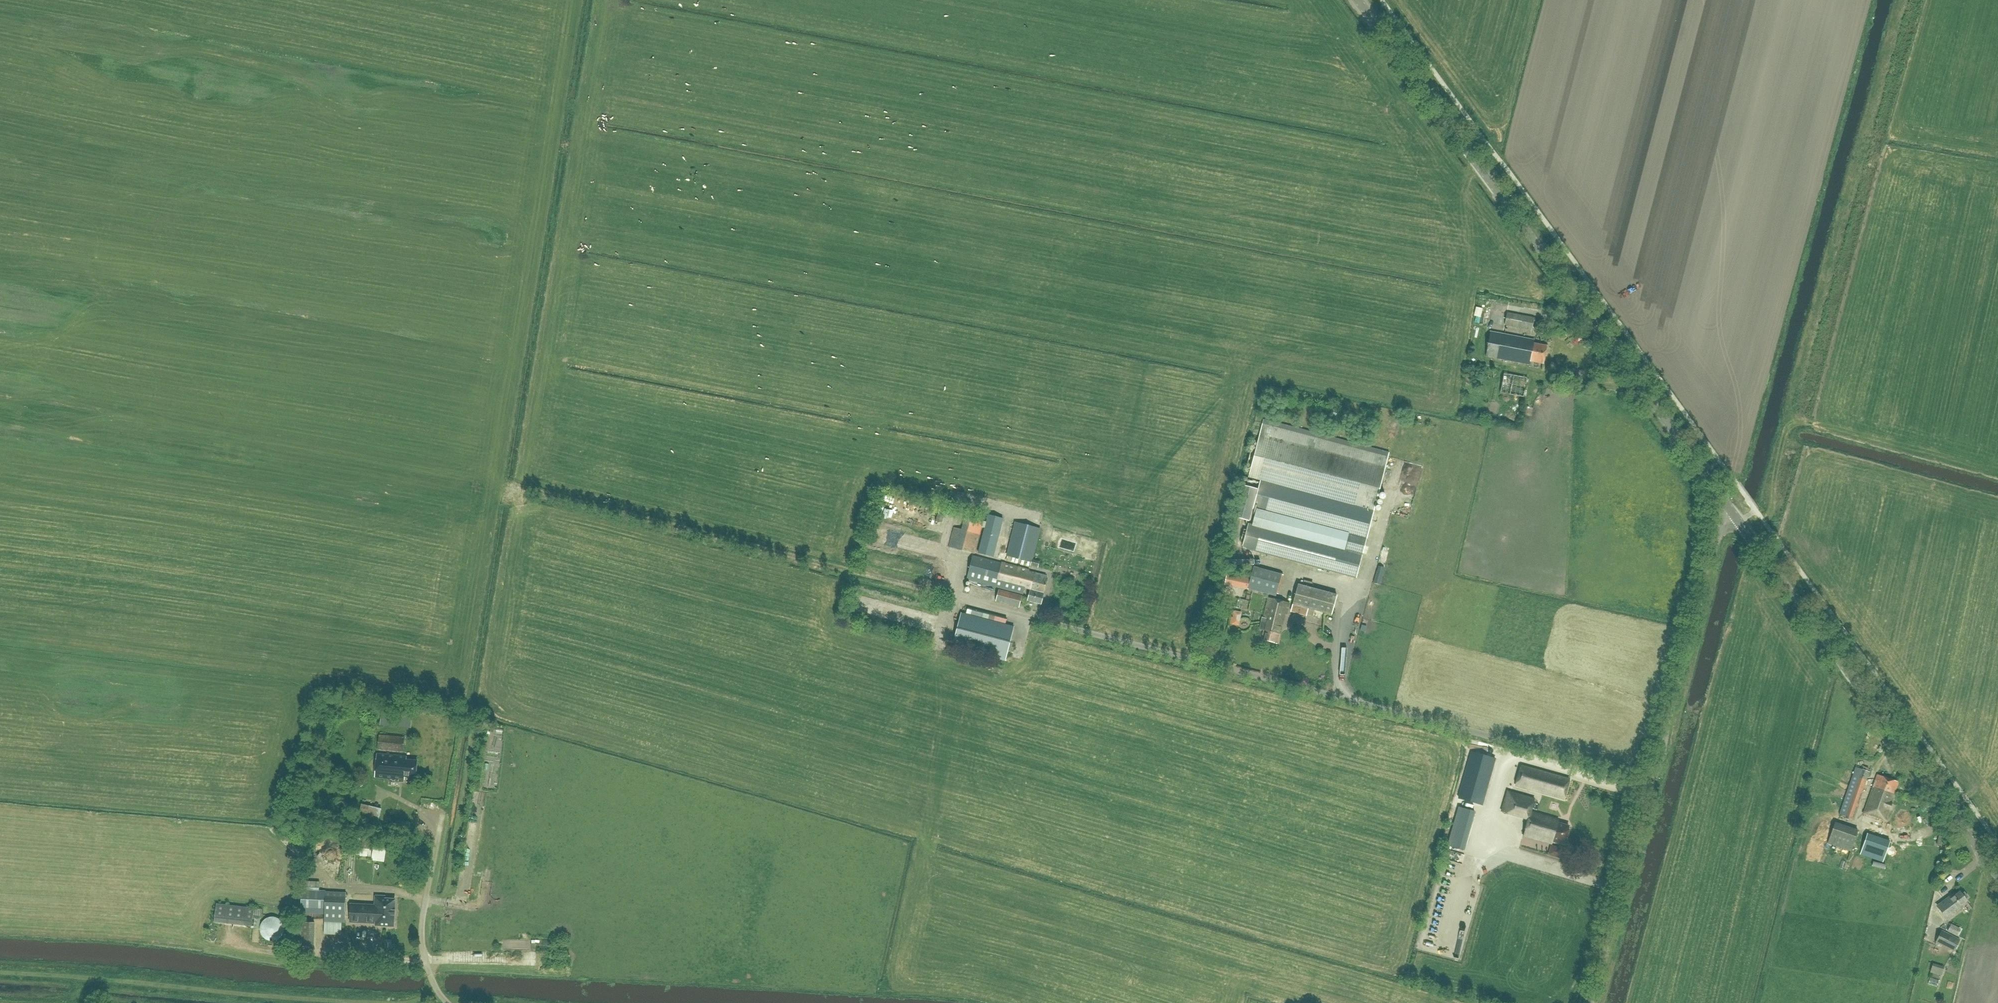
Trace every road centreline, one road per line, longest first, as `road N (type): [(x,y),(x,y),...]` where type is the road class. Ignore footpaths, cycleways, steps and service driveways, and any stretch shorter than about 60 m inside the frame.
road 1 (track): [(0,418),(506,504),(529,490),(931,591)]
road 2 (unclassified): [(1653,779),(931,591)]
road 3 (tertiary): [(1727,505),(1358,0)]
road 4 (tertiary): [(1997,876),(1727,505)]
road 5 (unclassified): [(1653,779),(1727,505)]
road 6 (unclassified): [(1592,1002),(1653,779)]
road 7 (unclassified): [(448,1002),(423,948),(441,817)]

